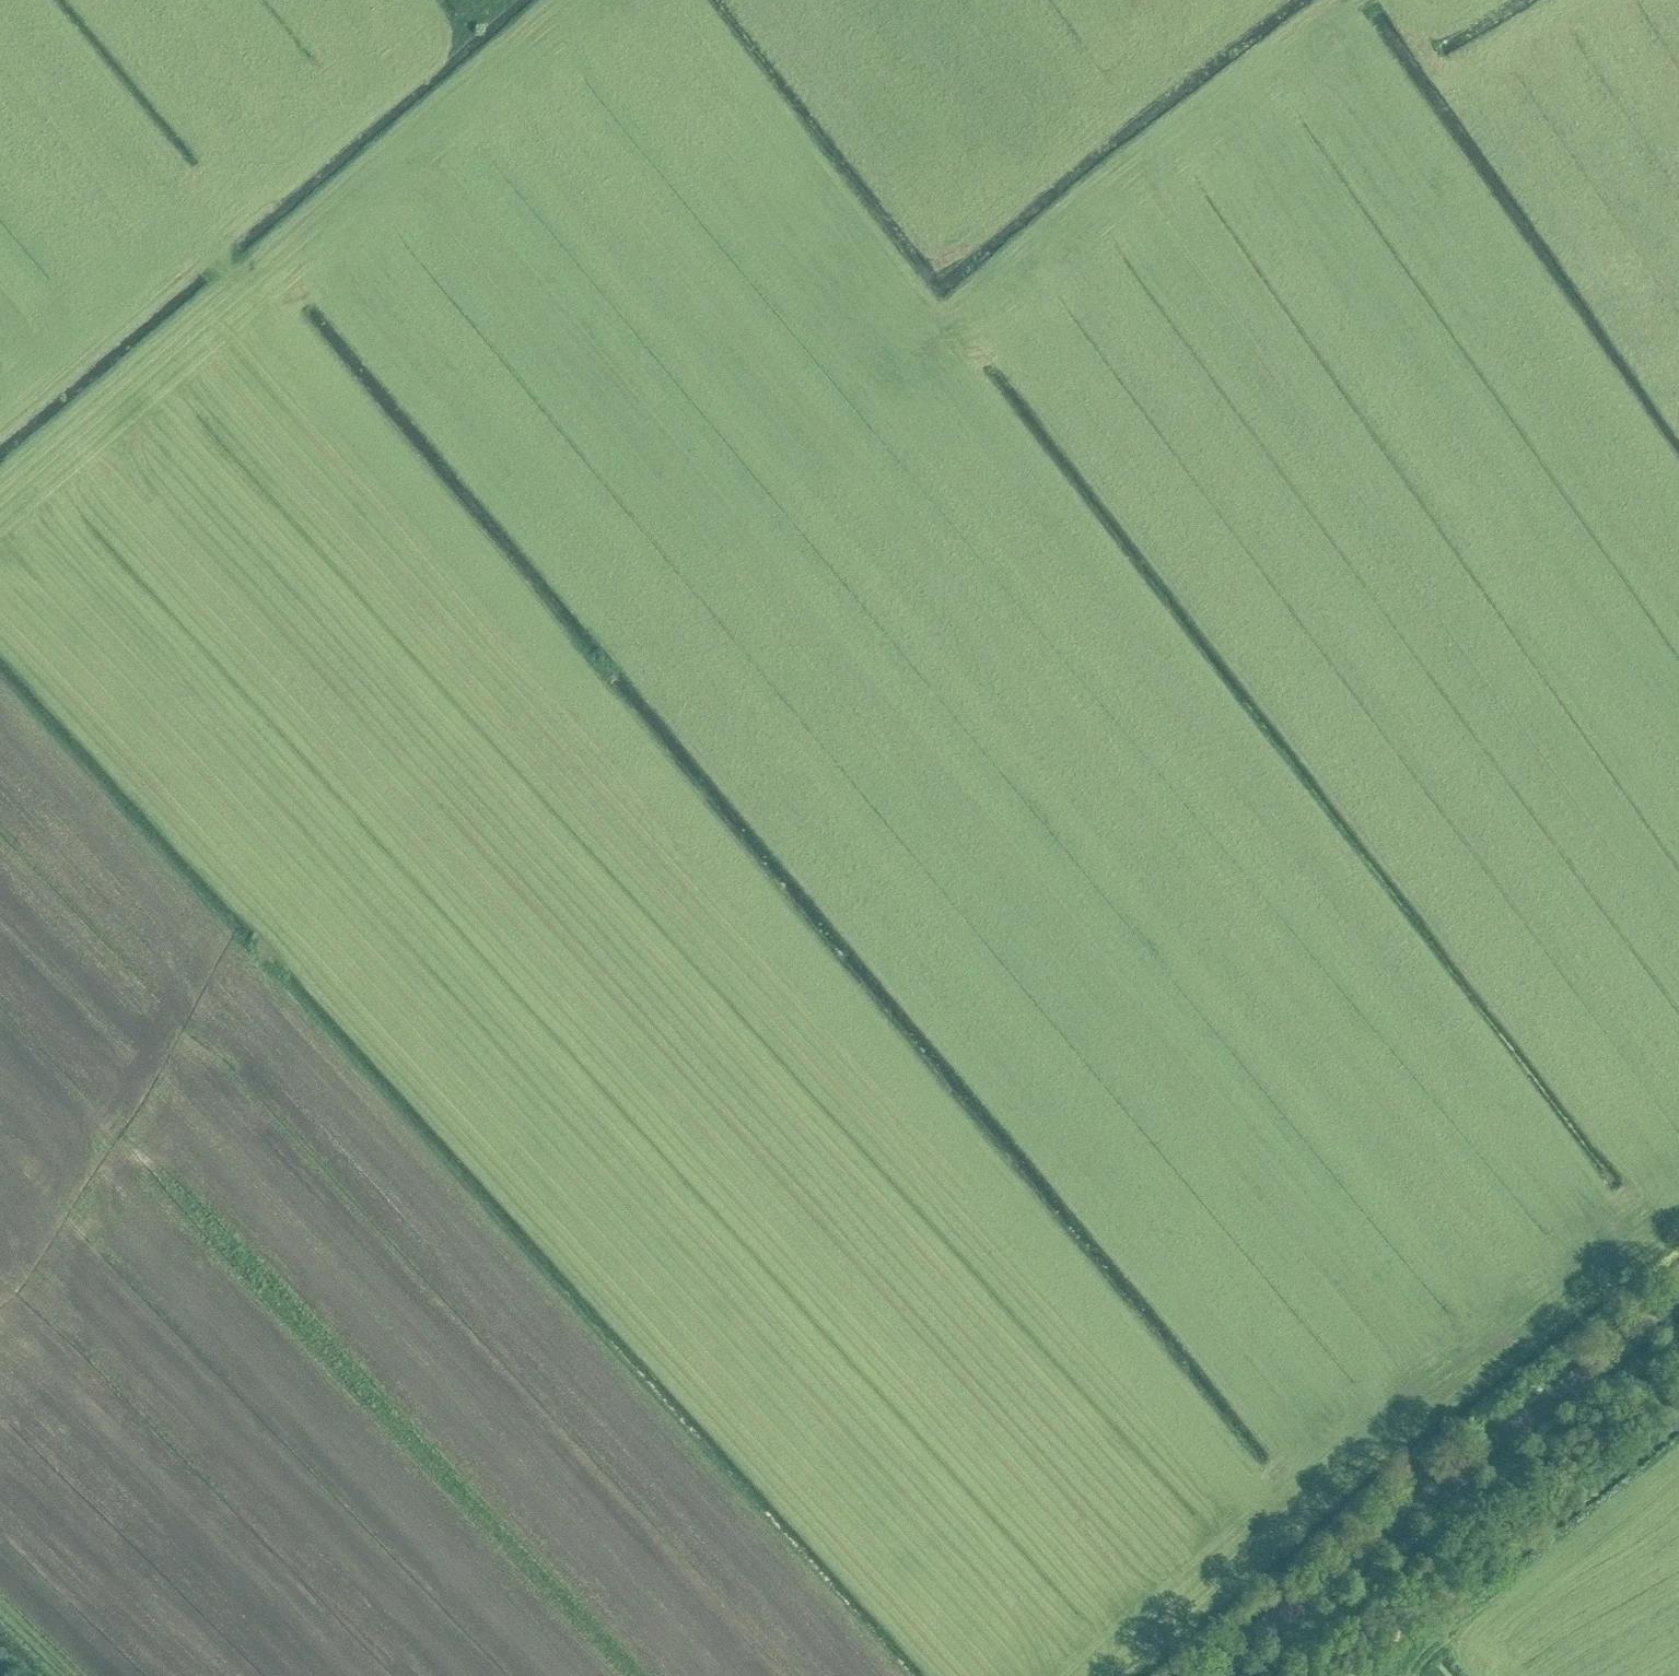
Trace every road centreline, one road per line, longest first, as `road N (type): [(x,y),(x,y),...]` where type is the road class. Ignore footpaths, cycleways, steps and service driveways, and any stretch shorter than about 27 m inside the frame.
road 1 (secondary): [(1193,1675),(1678,1296)]

